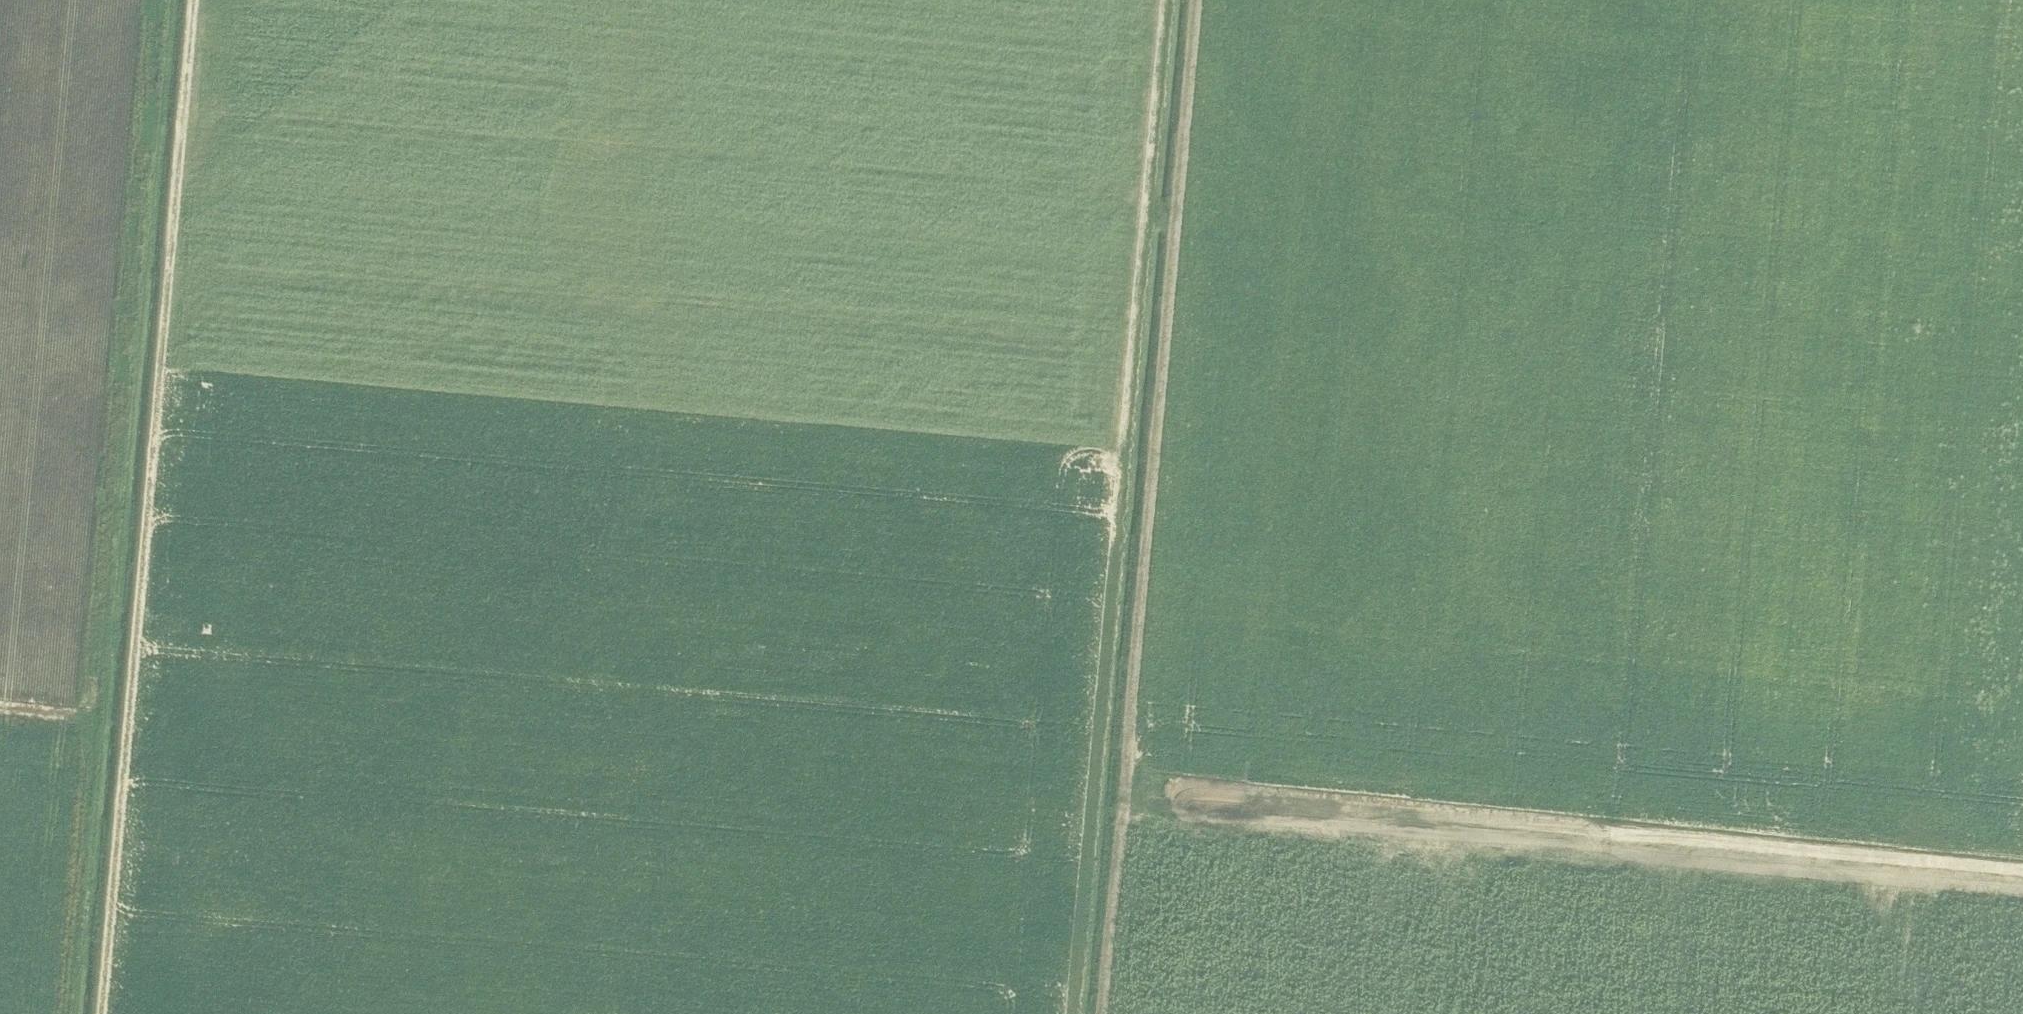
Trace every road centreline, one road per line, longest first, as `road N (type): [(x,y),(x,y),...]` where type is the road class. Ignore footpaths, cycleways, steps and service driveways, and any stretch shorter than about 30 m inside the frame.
road 1 (track): [(200,0),(106,1013)]

